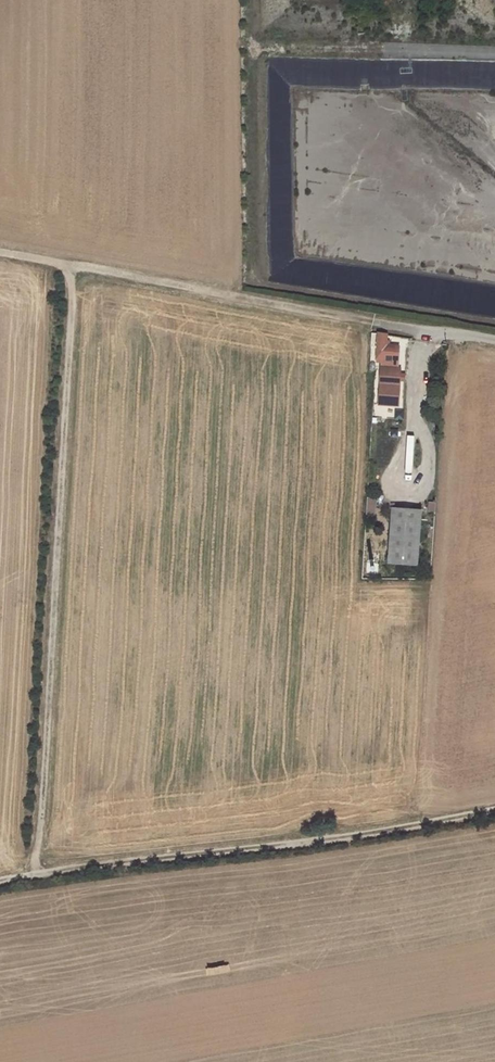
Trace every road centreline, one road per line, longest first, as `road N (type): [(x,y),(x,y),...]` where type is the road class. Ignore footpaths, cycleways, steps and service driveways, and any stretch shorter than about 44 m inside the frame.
road 1 (track): [(37,874),(73,267)]
road 2 (track): [(494,809),(295,847),(0,883)]
road 3 (track): [(377,322),(0,247)]

